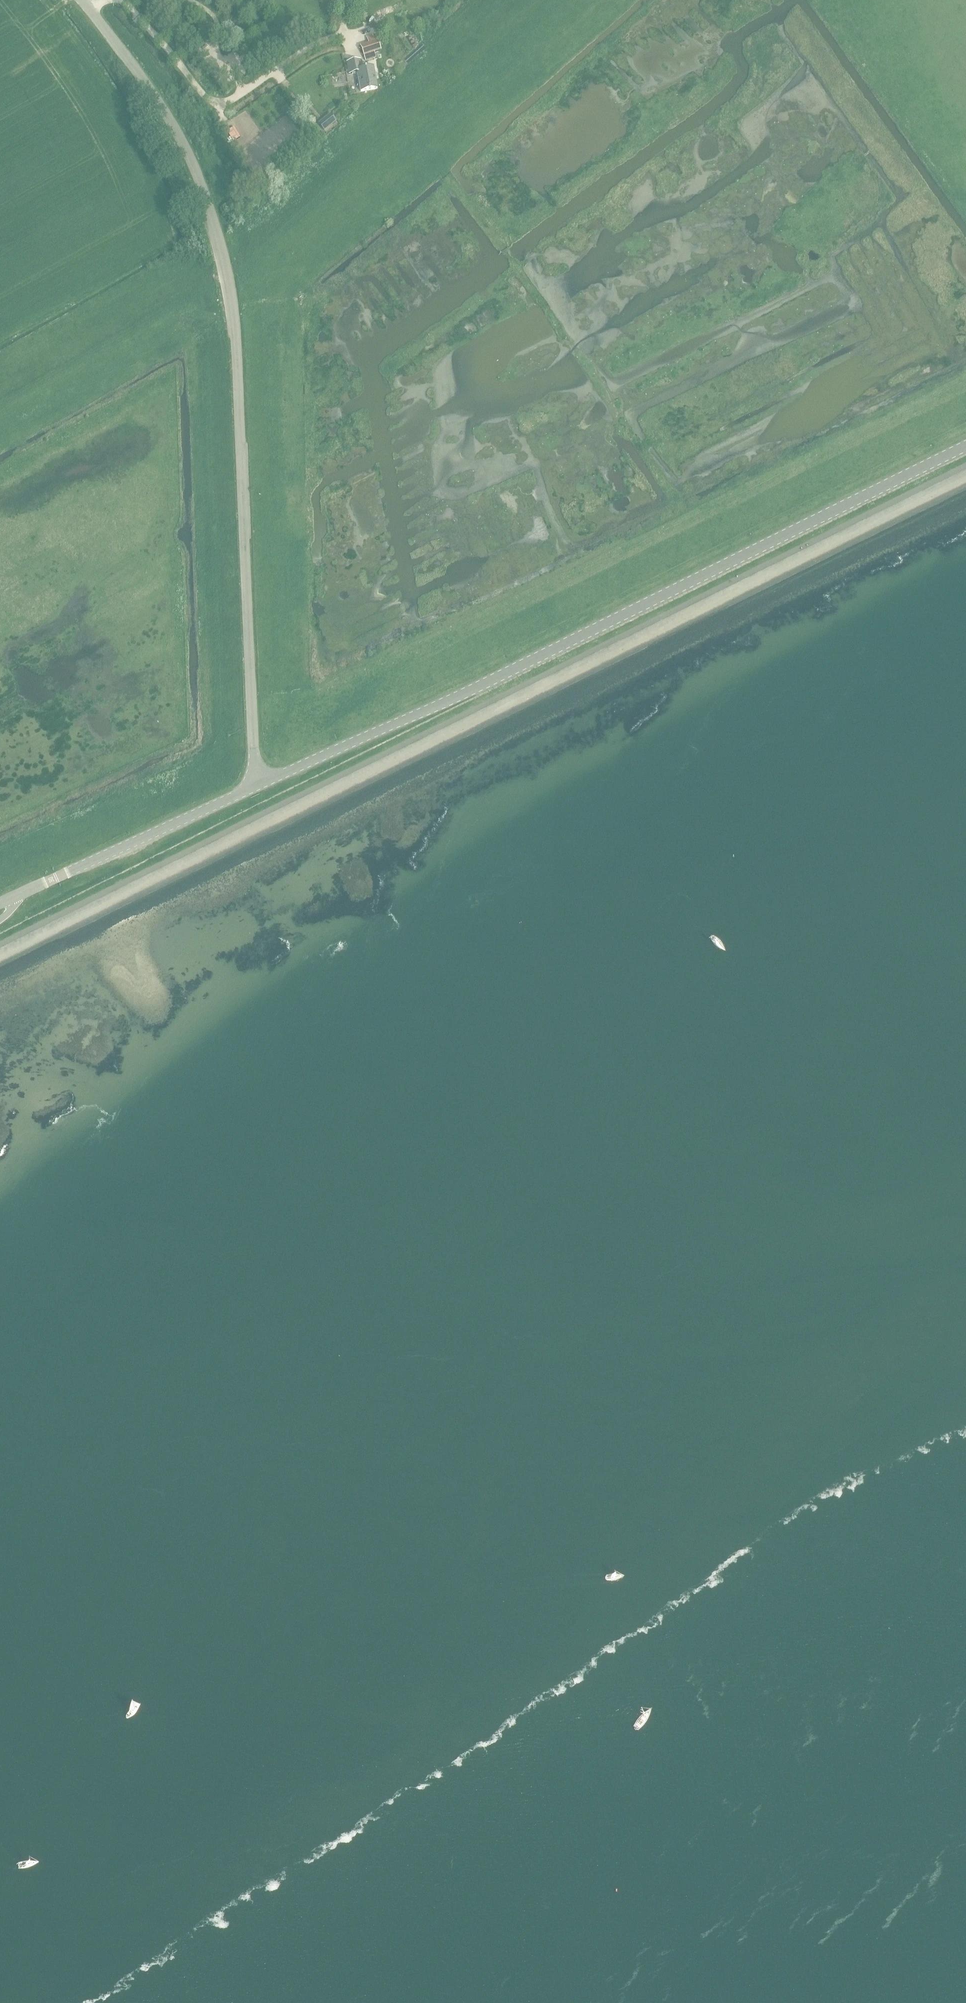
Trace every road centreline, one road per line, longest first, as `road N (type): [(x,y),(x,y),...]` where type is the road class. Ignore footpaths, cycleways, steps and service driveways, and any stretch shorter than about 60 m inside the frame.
road 1 (unclassified): [(258,783),(225,260),(182,142),(82,0)]
road 2 (unclassified): [(258,783),(633,611),(965,446)]
road 3 (unclassified): [(14,897),(258,783)]

